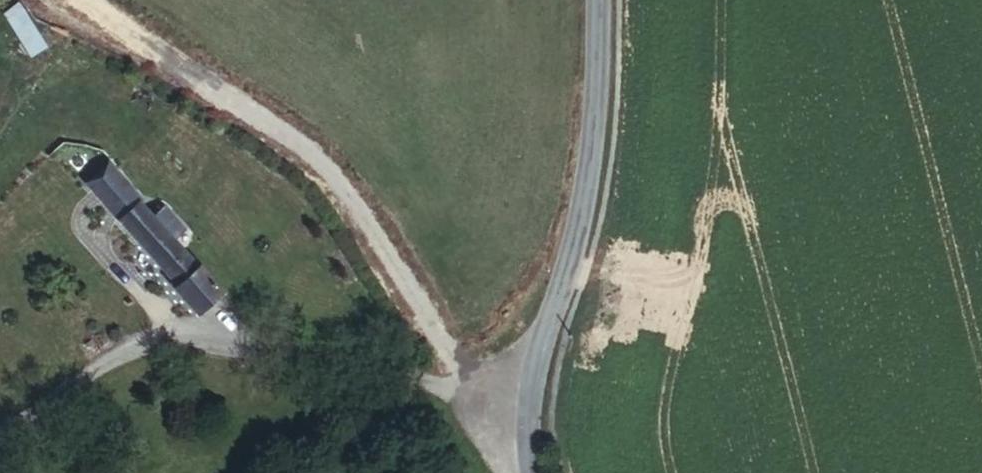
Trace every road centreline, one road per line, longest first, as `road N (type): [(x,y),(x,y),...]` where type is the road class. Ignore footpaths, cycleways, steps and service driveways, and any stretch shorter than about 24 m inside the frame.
road 1 (tertiary): [(539,472),(530,418),(592,156),(594,0)]

